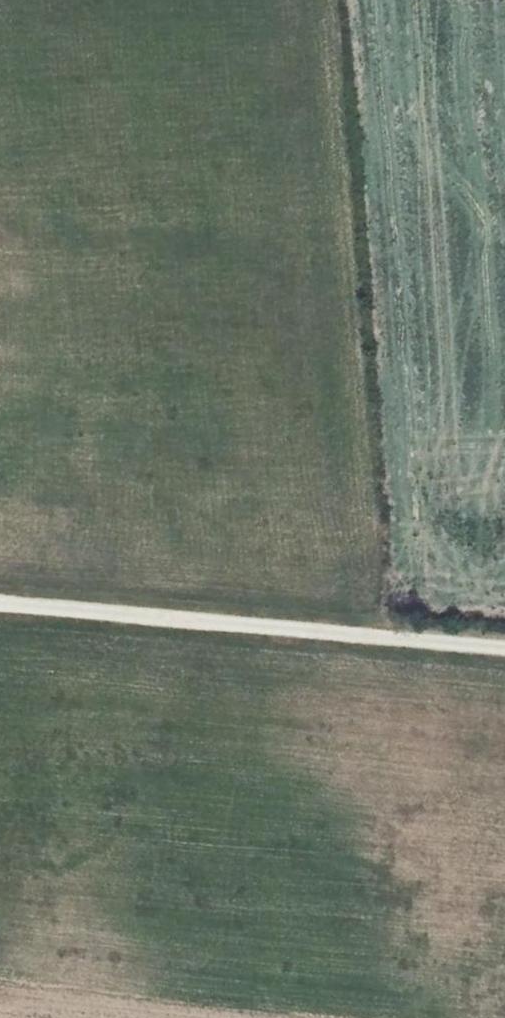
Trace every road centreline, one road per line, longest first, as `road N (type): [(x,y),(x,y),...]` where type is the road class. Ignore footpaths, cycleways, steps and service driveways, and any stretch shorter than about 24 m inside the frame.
road 1 (track): [(0,599),(504,645)]

